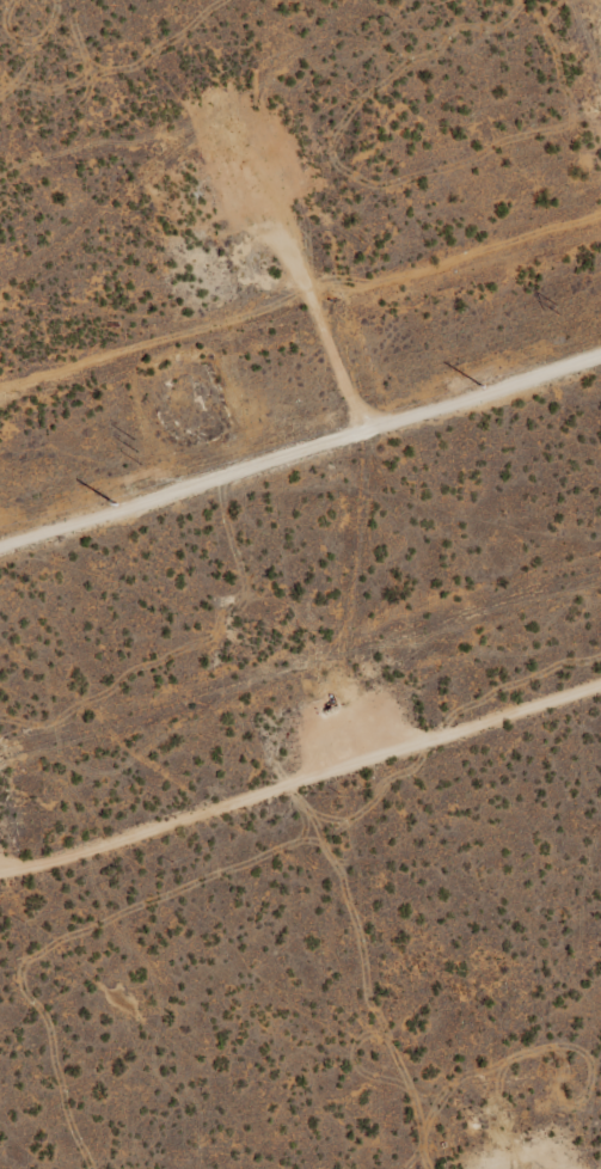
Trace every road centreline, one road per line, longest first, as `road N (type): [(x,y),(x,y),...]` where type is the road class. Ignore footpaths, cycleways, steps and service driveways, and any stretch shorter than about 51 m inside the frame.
road 1 (residential): [(0,891),(600,699)]

